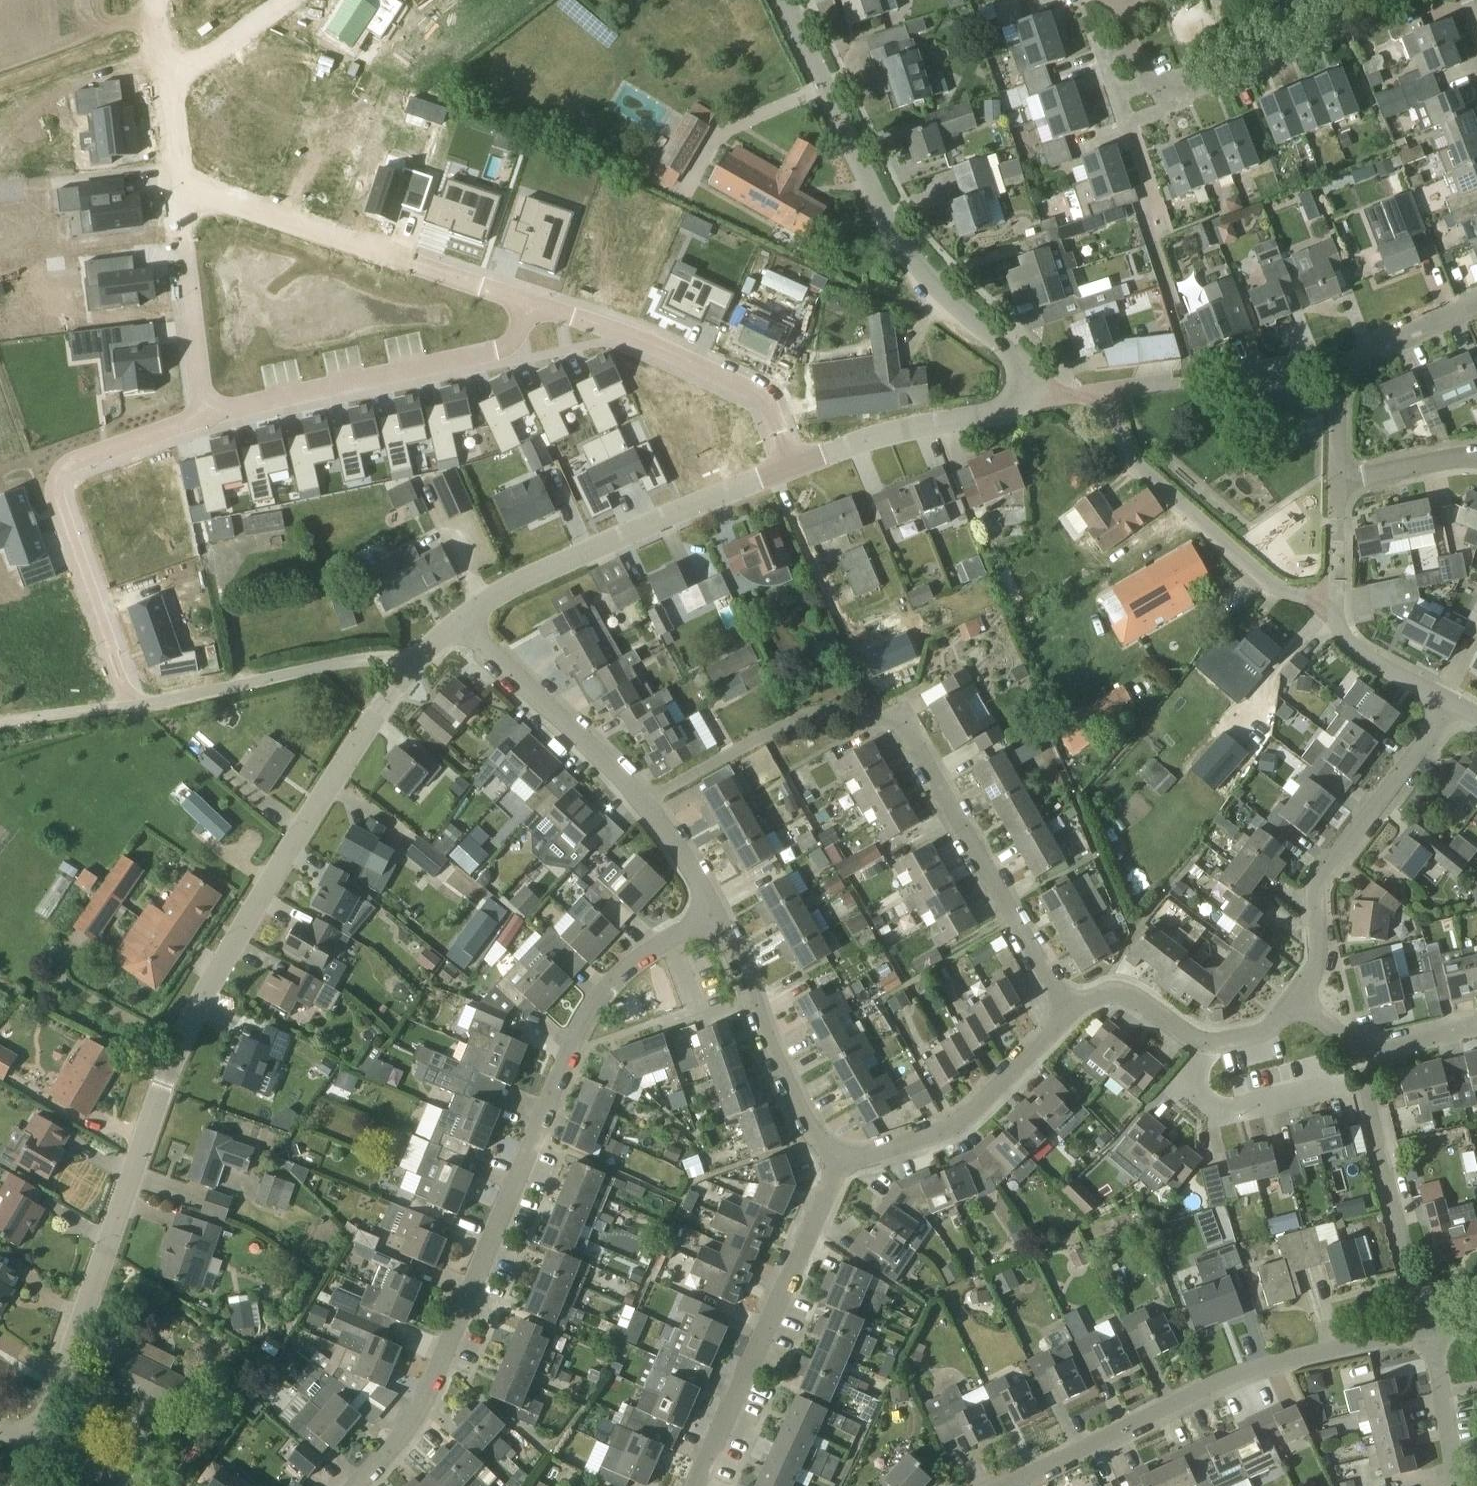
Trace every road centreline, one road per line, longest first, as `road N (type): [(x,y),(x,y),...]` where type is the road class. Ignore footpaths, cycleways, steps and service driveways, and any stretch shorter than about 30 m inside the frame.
road 1 (residential): [(31,1442),(216,968),(411,665),(456,621)]
road 2 (residential): [(357,1485),(434,1380),(581,1025),(627,969),(721,921)]
road 3 (residential): [(1070,1011),(896,711),(844,698),(645,804)]
road 4 (residential): [(1453,701),(1359,654),(1343,639),(1336,606),(1286,593),(1126,455),(1110,391)]
road 5 (residential): [(1029,395),(1023,363),(923,271),(882,208),(784,0)]
road 6 (residential): [(1014,1485),(1258,1366),(1425,1327)]
road 7 (residential): [(182,187),(603,322)]
road 8 (track): [(0,724),(384,659),(411,665)]
road 9 (residential): [(204,421),(603,322)]
road 10 (residential): [(137,700),(54,487),(69,462),(204,421)]
road 11 (residential): [(456,621),(516,581),(784,471)]
road 12 (residential): [(698,1485),(835,1163)]
road 13 (residential): [(1312,993),(1315,892),(1453,701)]
road 14 (residential): [(1070,1011),(945,1130),(835,1163)]
road 15 (residential): [(603,322),(773,385),(784,471)]
road 16 (residential): [(835,1163),(721,921)]
road 17 (residential): [(645,804),(456,621)]
road 18 (residential): [(784,471),(854,443),(1007,411),(1029,395)]
road 19 (residential): [(1425,1327),(1361,1077)]
road 20 (residential): [(1476,463),(1338,484),(1344,378)]
road 21 (residential): [(1113,102),(1300,39),(1322,16),(1325,0)]
road 22 (residential): [(204,421),(182,187)]
road 23 (residential): [(1361,1077),(1221,1108),(1193,1088),(1198,1040)]
road 24 (residential): [(1169,288),(1149,224),(1158,209),(1113,102)]
road 25 (residential): [(1452,1485),(1425,1327)]
road 26 (residential): [(1344,378),(1363,348),(1476,299)]
road 27 (residential): [(1192,380),(1311,361),(1344,378)]
road 28 (residential): [(1198,1040),(1117,994),(1070,1011)]
road 29 (residential): [(287,0),(172,80)]
road 30 (residential): [(721,921),(645,804)]
road 31 (residential): [(1198,1040),(1267,1037),(1312,993)]
road 32 (residential): [(1354,1045),(1476,1017)]

